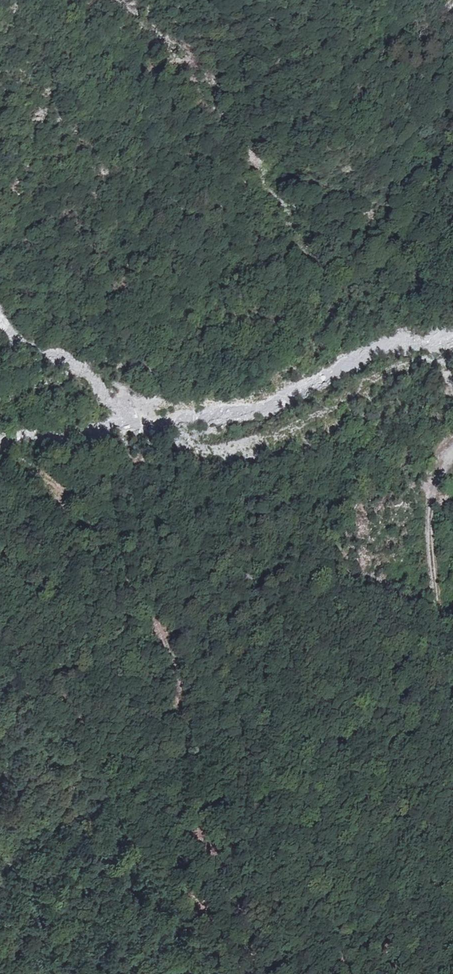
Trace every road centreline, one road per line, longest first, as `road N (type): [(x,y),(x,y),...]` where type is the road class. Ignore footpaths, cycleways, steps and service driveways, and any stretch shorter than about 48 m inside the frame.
road 1 (track): [(182,801),(184,721),(161,632),(119,556),(79,529),(54,482),(0,452)]
road 2 (track): [(452,454),(438,477),(428,536),(440,658),(452,705)]
road 3 (track): [(182,801),(185,838),(170,906),(197,973)]

